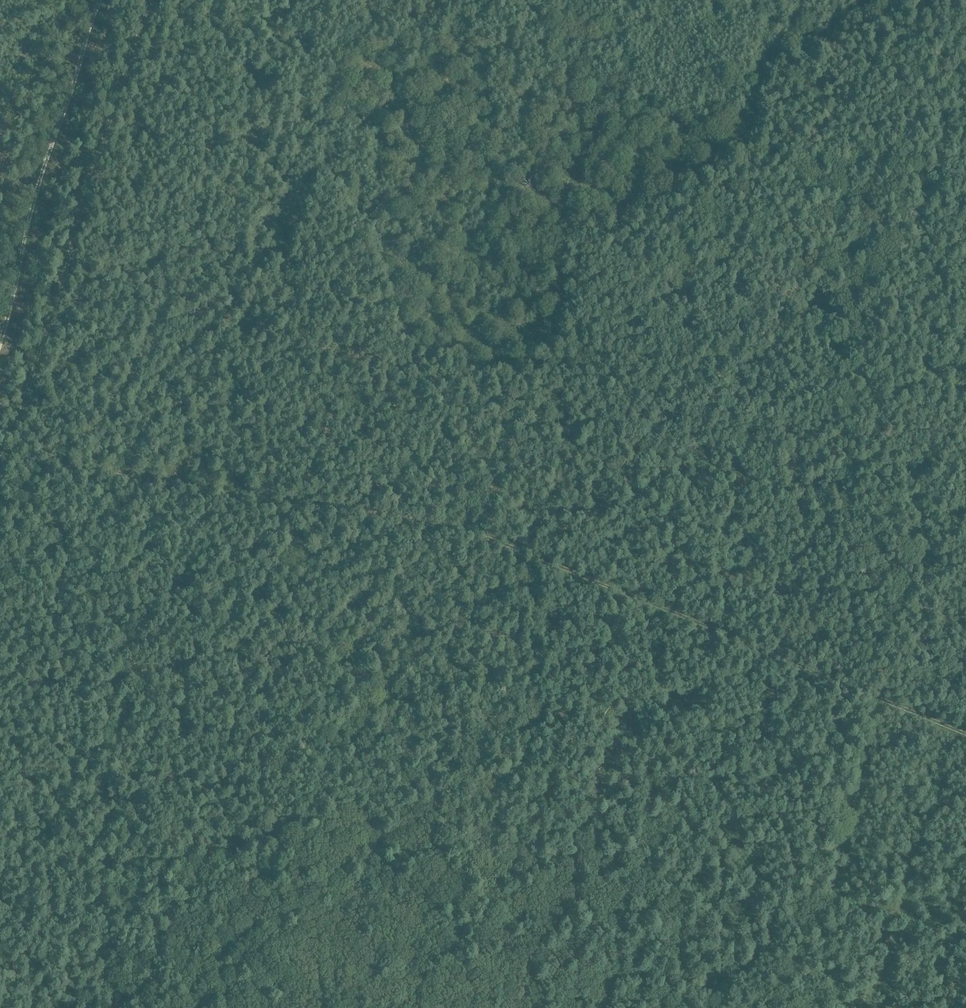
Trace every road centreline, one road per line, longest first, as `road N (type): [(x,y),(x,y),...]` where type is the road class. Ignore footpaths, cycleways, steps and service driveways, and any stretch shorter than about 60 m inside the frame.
road 1 (track): [(7,460),(475,534),(965,733)]
road 2 (track): [(156,0),(0,480)]
road 3 (track): [(0,279),(18,190),(80,0)]

